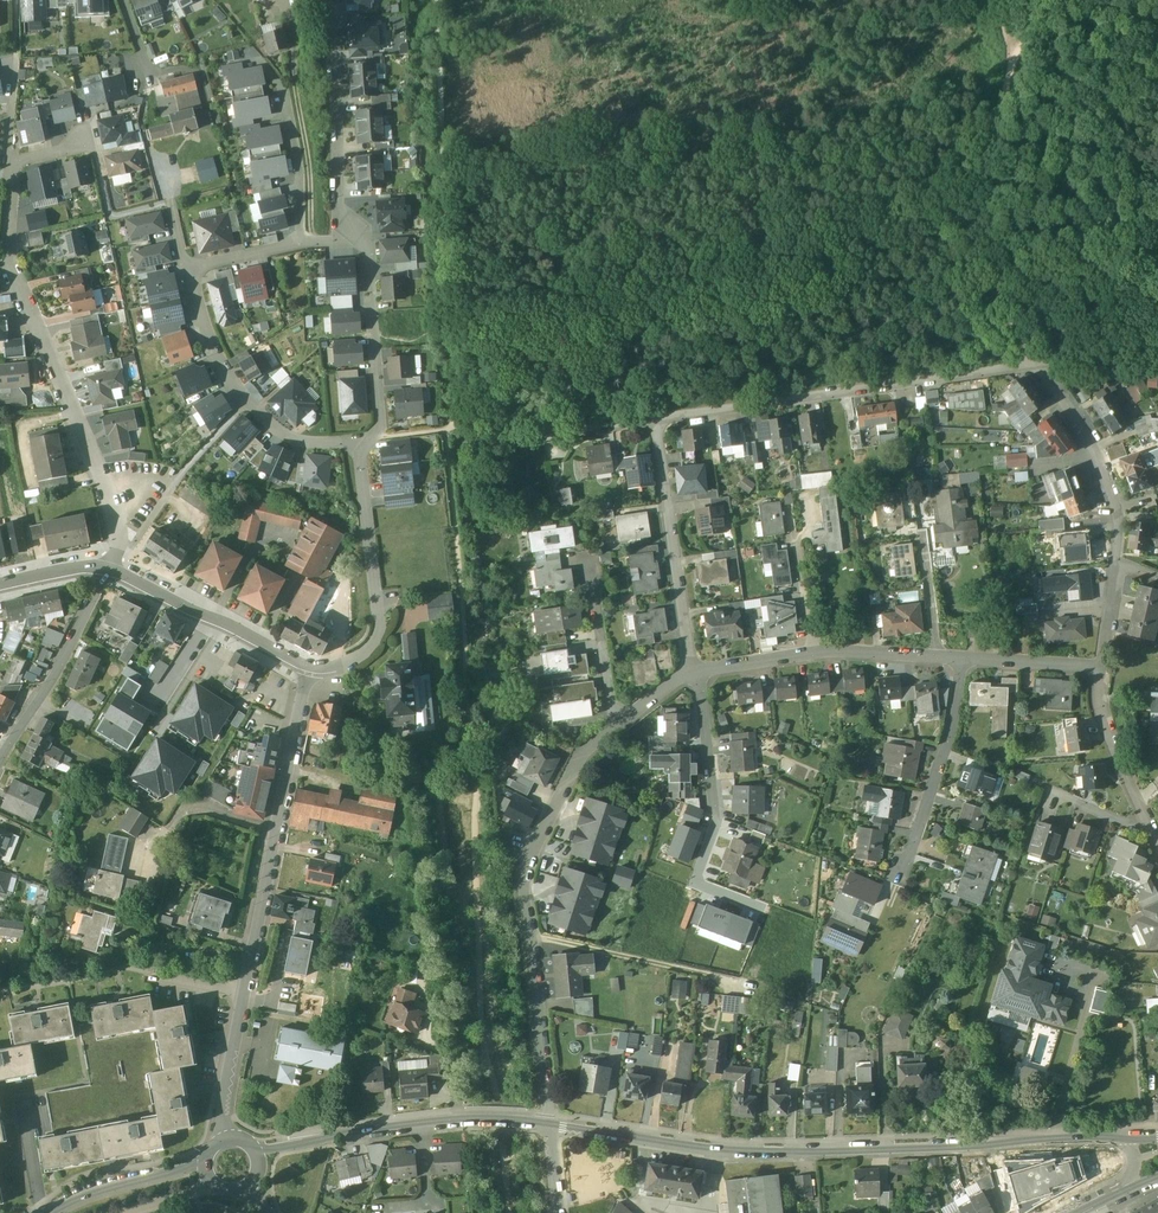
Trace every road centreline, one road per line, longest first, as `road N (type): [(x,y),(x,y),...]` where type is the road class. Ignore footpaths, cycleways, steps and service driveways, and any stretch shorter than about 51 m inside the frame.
road 1 (residential): [(1040,371),(653,421),(695,677)]
road 2 (track): [(445,430),(464,604),(488,1059)]
road 3 (tertiary): [(1121,1141),(787,1154),(713,1152),(549,1126)]
road 4 (residential): [(695,677),(621,719),(583,754),(531,851),(525,900),(549,1126)]
road 5 (residential): [(107,568),(117,553),(109,496),(7,244),(10,164),(88,146)]
road 6 (residential): [(306,670),(242,993),(223,1140)]
road 7 (track): [(435,0),(454,328)]
road 8 (residential): [(695,677),(715,816),(696,882),(761,908)]
road 9 (residential): [(186,268),(207,334),(247,402),(300,440),(363,450)]
road 10 (residential): [(363,450),(379,624),(372,645),(352,661),(306,670)]
road 11 (residential): [(958,662),(812,657),(695,677)]
road 12 (residential): [(334,0),(342,215),(367,242)]
road 13 (residential): [(107,568),(306,670)]
road 14 (residential): [(0,757),(49,686),(107,568)]
road 15 (residential): [(958,662),(953,711),(902,871)]
road 16 (residential): [(1115,568),(1116,513),(1098,461),(1040,371)]
road 17 (residential): [(367,242),(379,420),(363,450)]
road 18 (track): [(995,182),(1012,53),(1068,0)]
road 19 (track): [(473,425),(502,442),(653,421)]
road 20 (residential): [(300,245),(298,169),(283,88),(269,67)]
road 21 (track): [(1040,371),(993,255),(993,197)]
road 22 (tertiary): [(424,1125),(256,1154)]
road 23 (residential): [(1146,821),(1097,701),(1102,669)]
road 24 (tertiary): [(205,1165),(83,1197),(52,1212)]
road 25 (residential): [(1102,669),(958,662)]
road 26 (tertiary): [(549,1126),(424,1125)]

